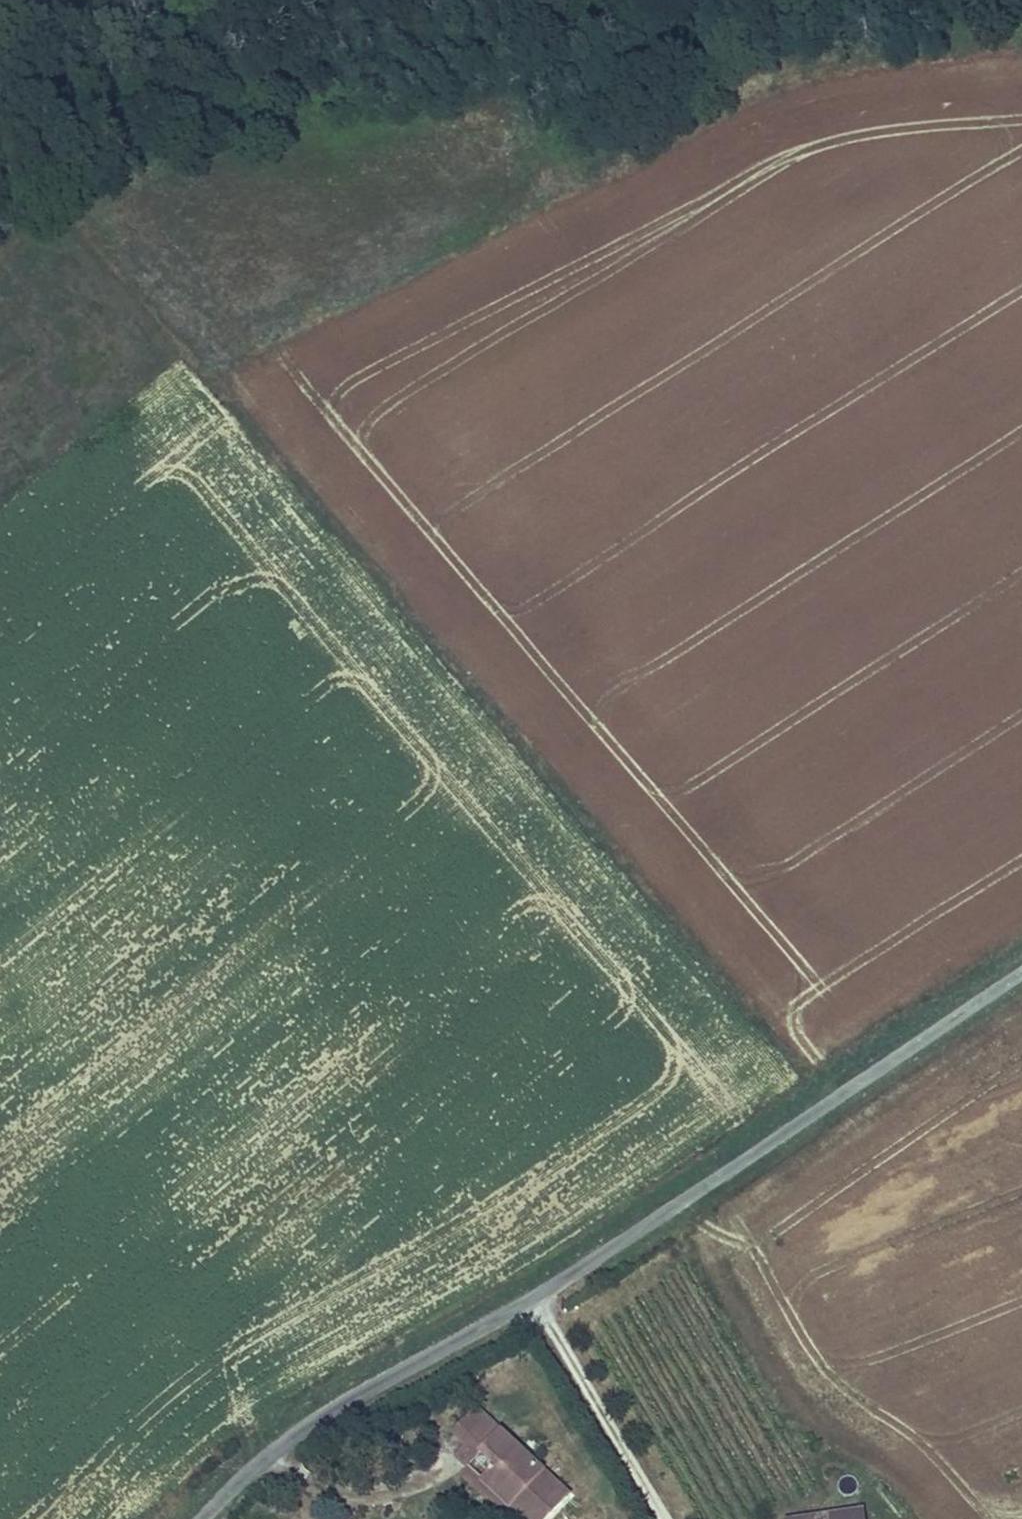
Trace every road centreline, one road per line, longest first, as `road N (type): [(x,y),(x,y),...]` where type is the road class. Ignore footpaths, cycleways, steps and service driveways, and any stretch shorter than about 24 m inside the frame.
road 1 (unclassified): [(1021,974),(534,1297),(293,1434),(201,1518)]

